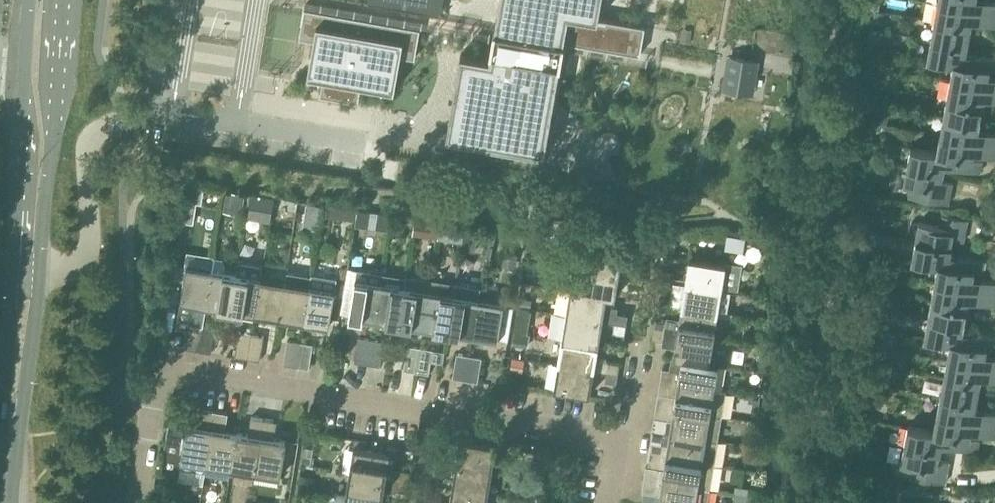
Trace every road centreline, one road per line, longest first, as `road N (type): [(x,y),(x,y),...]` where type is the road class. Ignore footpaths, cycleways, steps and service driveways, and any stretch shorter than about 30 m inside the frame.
road 1 (residential): [(141,502),(152,402),(158,383),(178,372),(620,443)]
road 2 (secondary): [(20,270),(59,0)]
road 3 (secondary): [(28,0),(20,270)]
road 4 (secondary): [(6,502),(20,270)]

